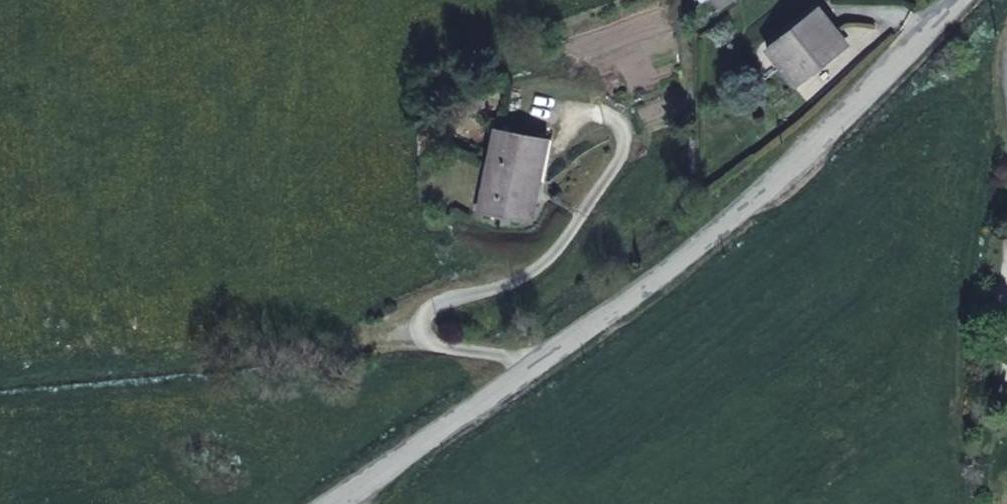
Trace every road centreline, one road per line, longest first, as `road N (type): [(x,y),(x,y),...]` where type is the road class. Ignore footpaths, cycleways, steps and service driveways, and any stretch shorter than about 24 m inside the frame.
road 1 (unclassified): [(336,503),(566,347),(804,165),(968,0)]

